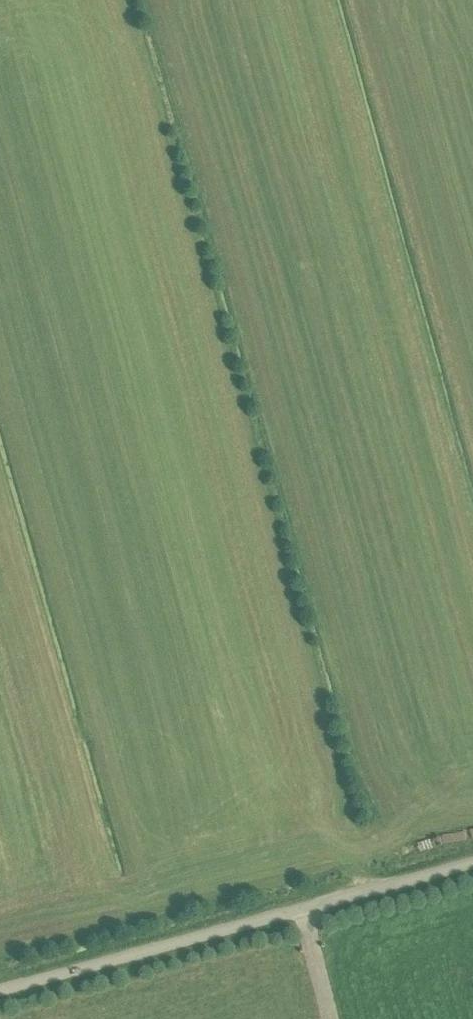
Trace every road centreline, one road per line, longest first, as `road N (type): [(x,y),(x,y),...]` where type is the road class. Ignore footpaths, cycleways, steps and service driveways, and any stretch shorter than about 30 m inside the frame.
road 1 (unclassified): [(472,861),(0,989)]

